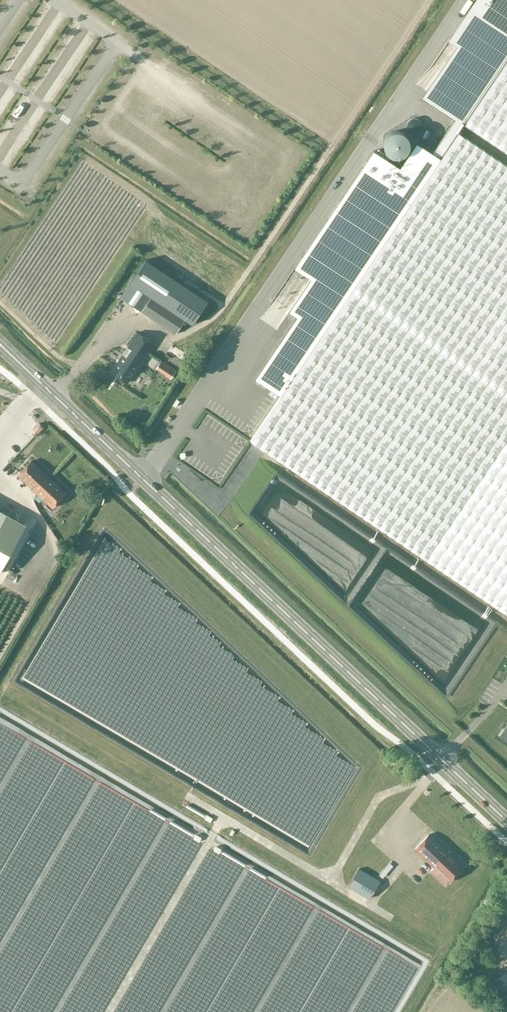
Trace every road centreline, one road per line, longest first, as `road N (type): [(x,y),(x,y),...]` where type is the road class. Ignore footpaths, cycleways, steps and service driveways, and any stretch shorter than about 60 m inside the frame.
road 1 (secondary): [(506,822),(0,346)]
road 2 (track): [(332,147),(219,311),(168,339)]

